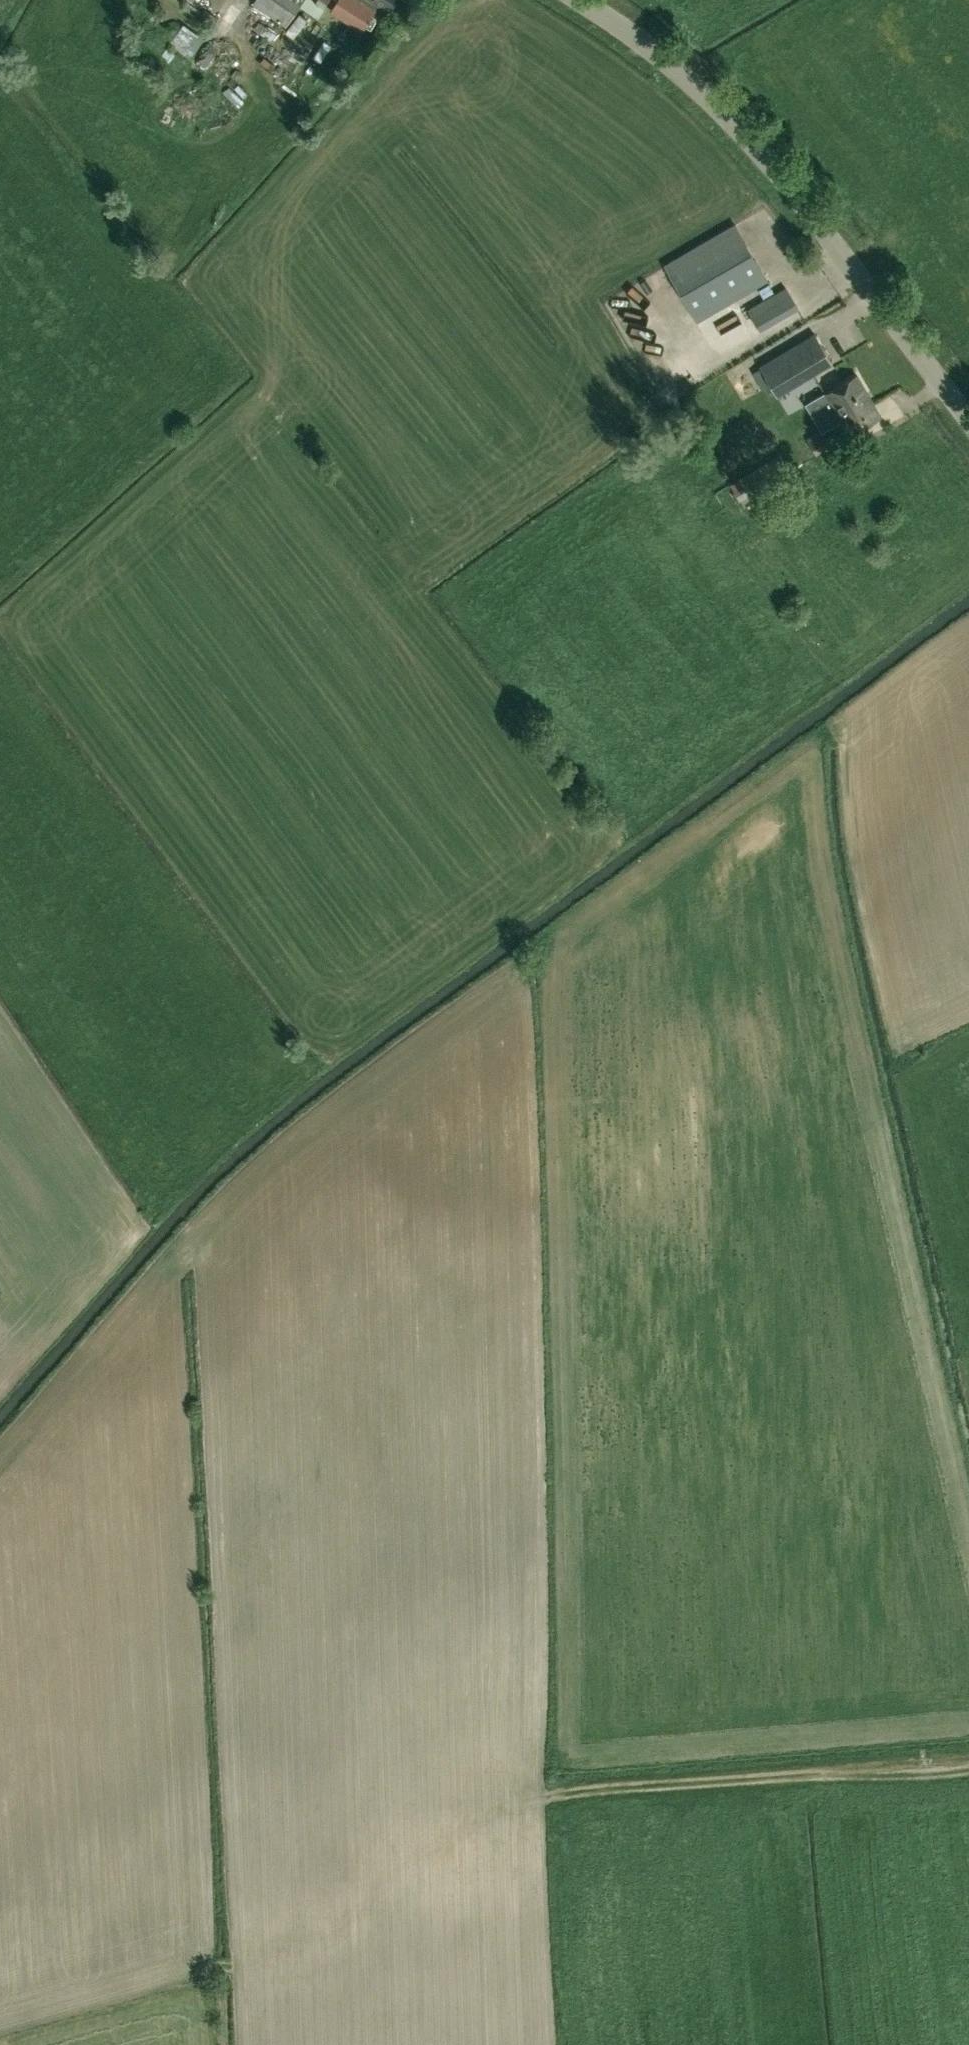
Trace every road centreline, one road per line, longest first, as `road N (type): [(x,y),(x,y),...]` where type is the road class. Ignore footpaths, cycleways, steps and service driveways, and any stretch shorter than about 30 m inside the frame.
road 1 (unclassified): [(968,423),(706,94),(582,0)]
road 2 (track): [(968,1751),(562,1788)]

